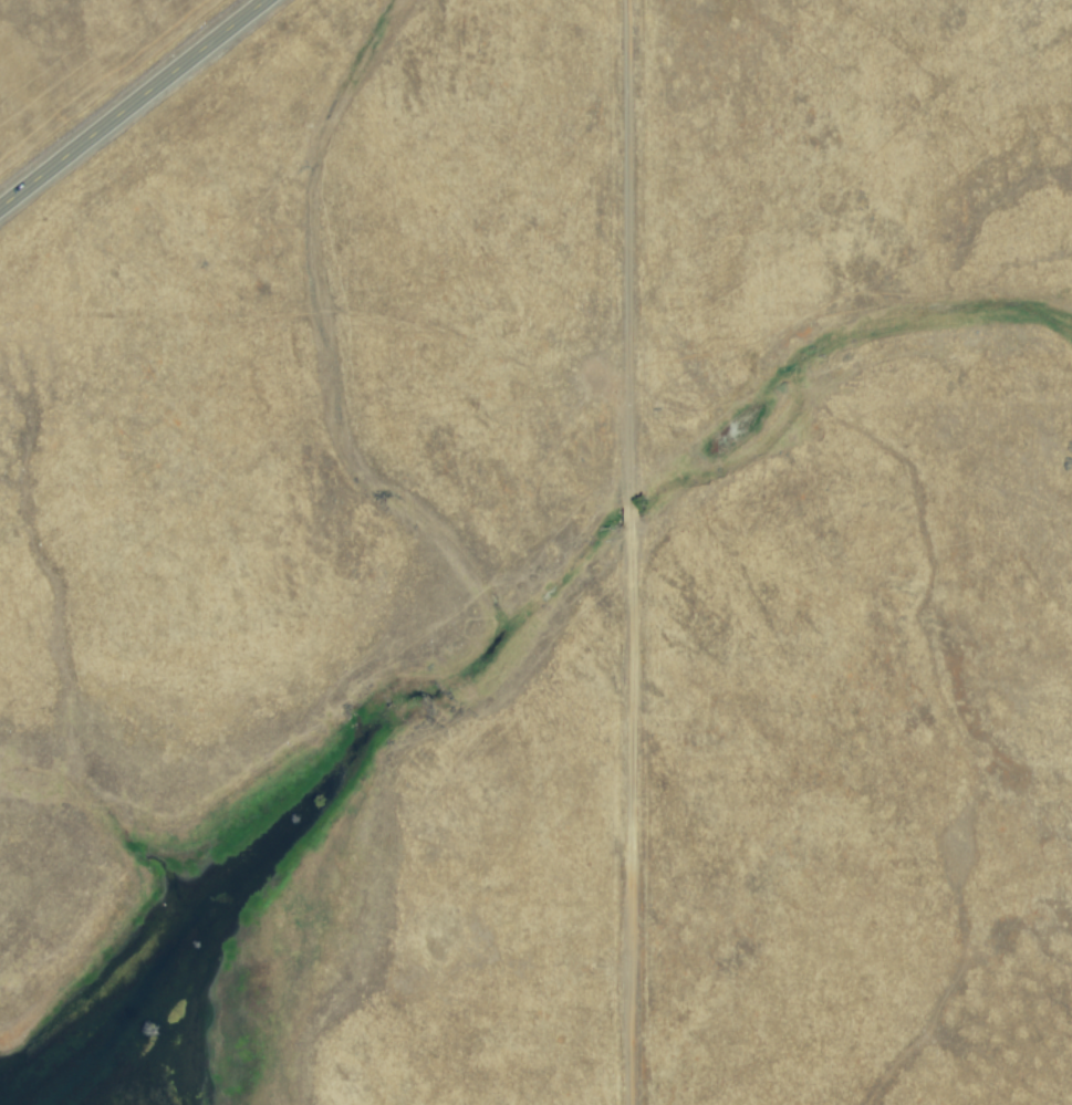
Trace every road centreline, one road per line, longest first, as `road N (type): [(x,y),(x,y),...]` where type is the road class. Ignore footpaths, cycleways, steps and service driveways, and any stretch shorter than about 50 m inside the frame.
road 1 (residential): [(633,1104),(627,0)]
road 2 (tertiary): [(0,208),(266,0)]

